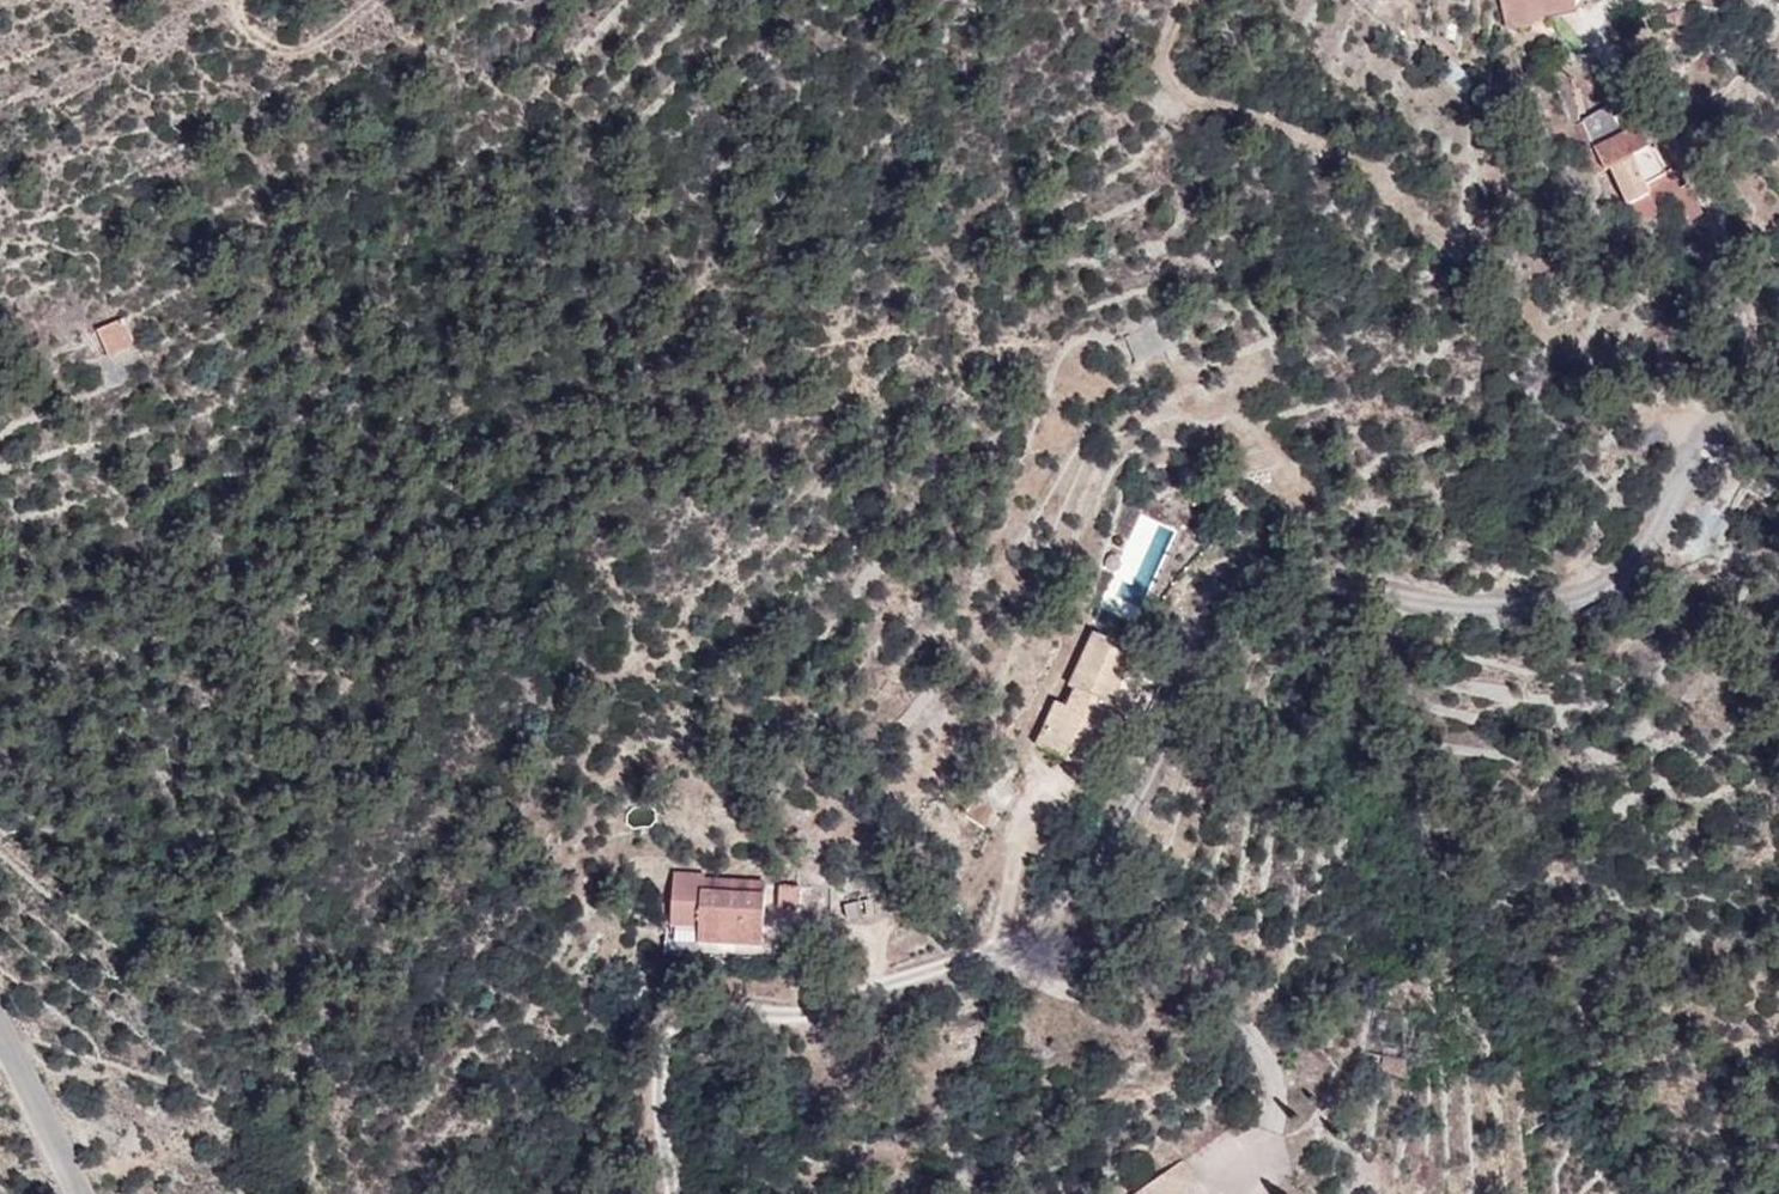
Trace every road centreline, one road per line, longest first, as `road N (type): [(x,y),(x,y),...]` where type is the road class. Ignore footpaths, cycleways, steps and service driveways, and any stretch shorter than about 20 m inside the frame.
road 1 (unclassified): [(674,1193),(659,1101),(674,1029),(717,1010),(786,1016),(832,1010),(988,951),(1059,914),(1098,876),(1159,769),(1196,653),(1231,603),(1275,581),(1423,606),(1559,603),(1593,590),(1642,557),(1709,420)]
road 2 (unclassified): [(0,1035),(82,1193)]

